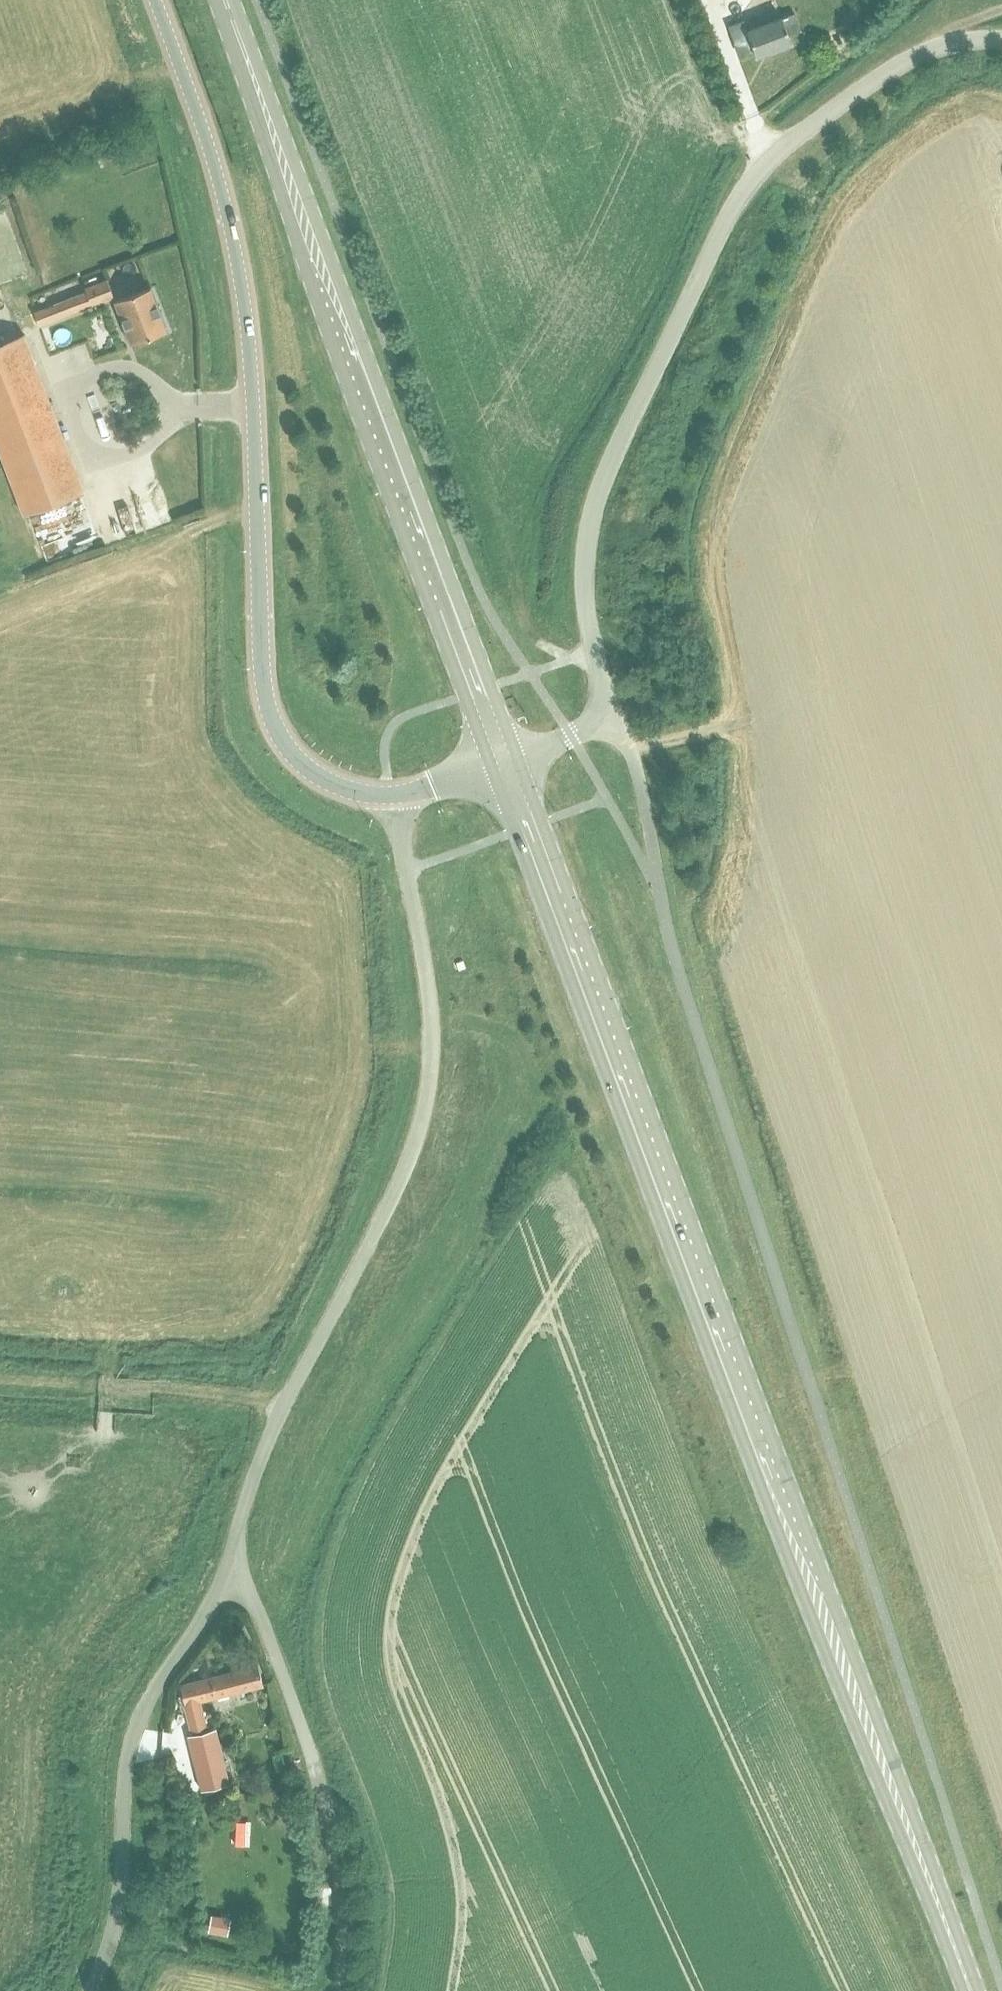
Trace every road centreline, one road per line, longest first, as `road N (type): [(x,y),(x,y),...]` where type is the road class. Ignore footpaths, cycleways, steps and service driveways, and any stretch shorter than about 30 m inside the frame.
road 1 (secondary): [(970,1990),(503,759)]
road 2 (tertiary): [(391,794),(355,791),(307,767),(281,737),(268,704),(256,413),(241,273),(212,155),(155,0)]
road 3 (unclassified): [(620,721),(590,620),(591,525),(609,467),(731,213),(769,162),(866,88),(930,50),(1001,39)]
road 4 (unclassified): [(226,1581),(282,1409),(383,1216),(422,1110),(431,1020),(391,794)]
road 5 (secondary): [(222,0),(503,759)]
road 6 (unclassified): [(819,1412),(679,970),(620,721)]
road 7 (unclassified): [(92,1990),(120,1912),(133,1742),(226,1581)]
road 8 (unclassified): [(226,1581),(251,1598),(318,1779),(340,1869),(342,1990)]
road 9 (track): [(0,1384),(282,1409)]
road 10 (unclassified): [(503,759),(620,721)]

